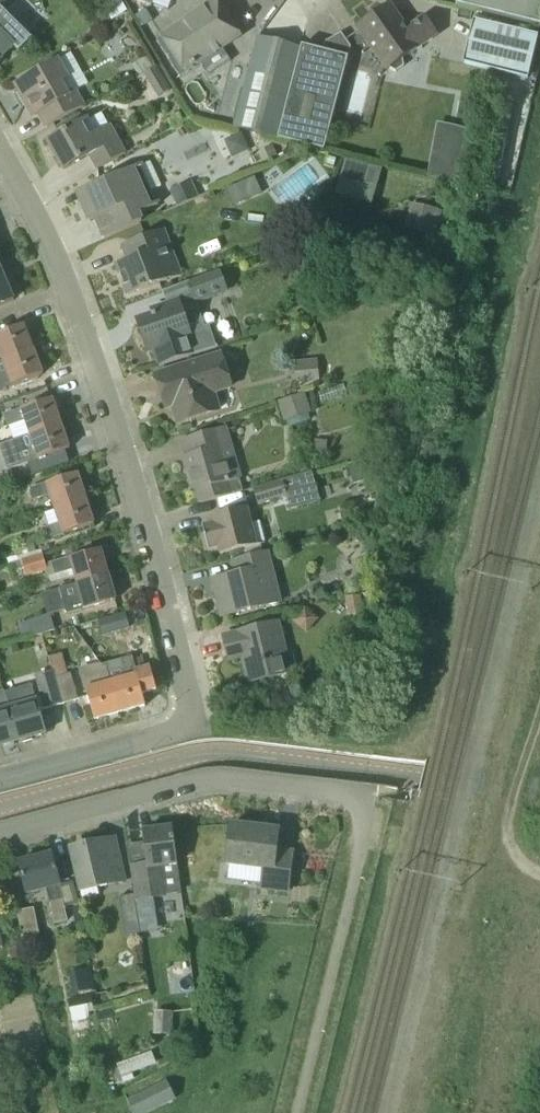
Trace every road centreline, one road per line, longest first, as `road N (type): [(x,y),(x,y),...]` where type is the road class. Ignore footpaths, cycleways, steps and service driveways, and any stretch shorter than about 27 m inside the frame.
road 1 (residential): [(0,781),(183,730),(193,714),(86,329),(46,231),(0,154)]
road 2 (residential): [(298,1112),(361,854),(362,818),(350,800),(327,791),(207,781),(0,834)]
road 3 (unclassified): [(539,791),(215,755),(0,809)]
road 4 (track): [(539,872),(520,848),(516,810),(539,710)]

